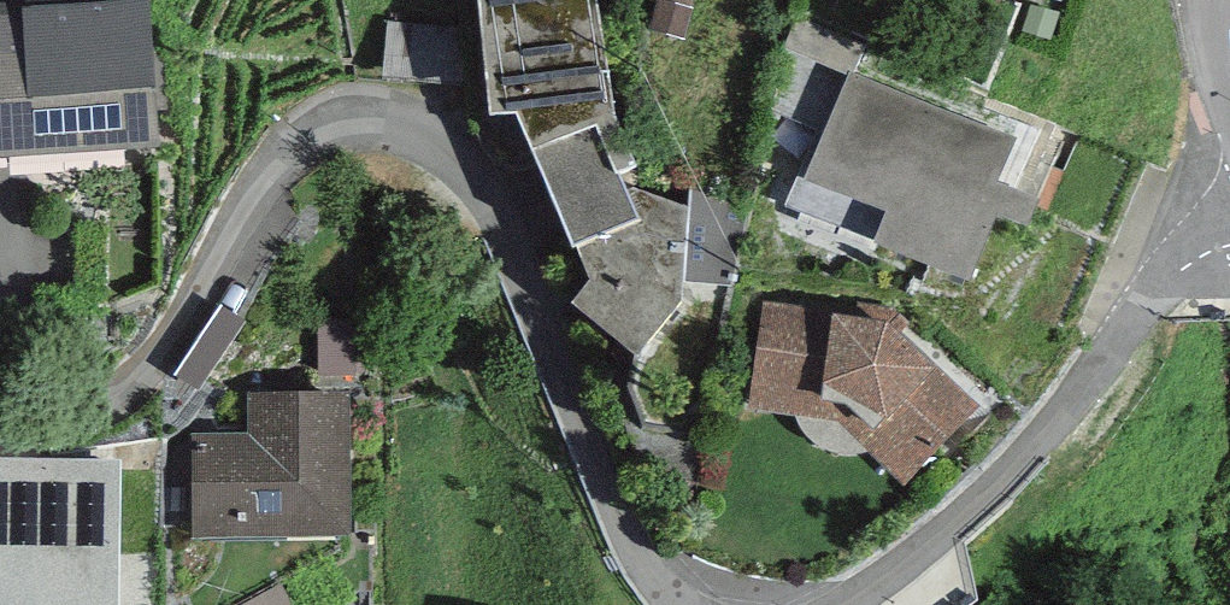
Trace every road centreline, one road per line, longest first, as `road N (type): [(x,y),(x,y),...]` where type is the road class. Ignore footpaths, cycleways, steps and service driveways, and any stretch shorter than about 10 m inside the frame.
road 1 (residential): [(689,604),(644,556),(485,187),(421,142),(348,130),(270,169),(168,355),(120,420),(60,430),(0,415)]
road 2 (residential): [(1229,250),(1196,262),(1154,302),(957,546),(846,604)]

